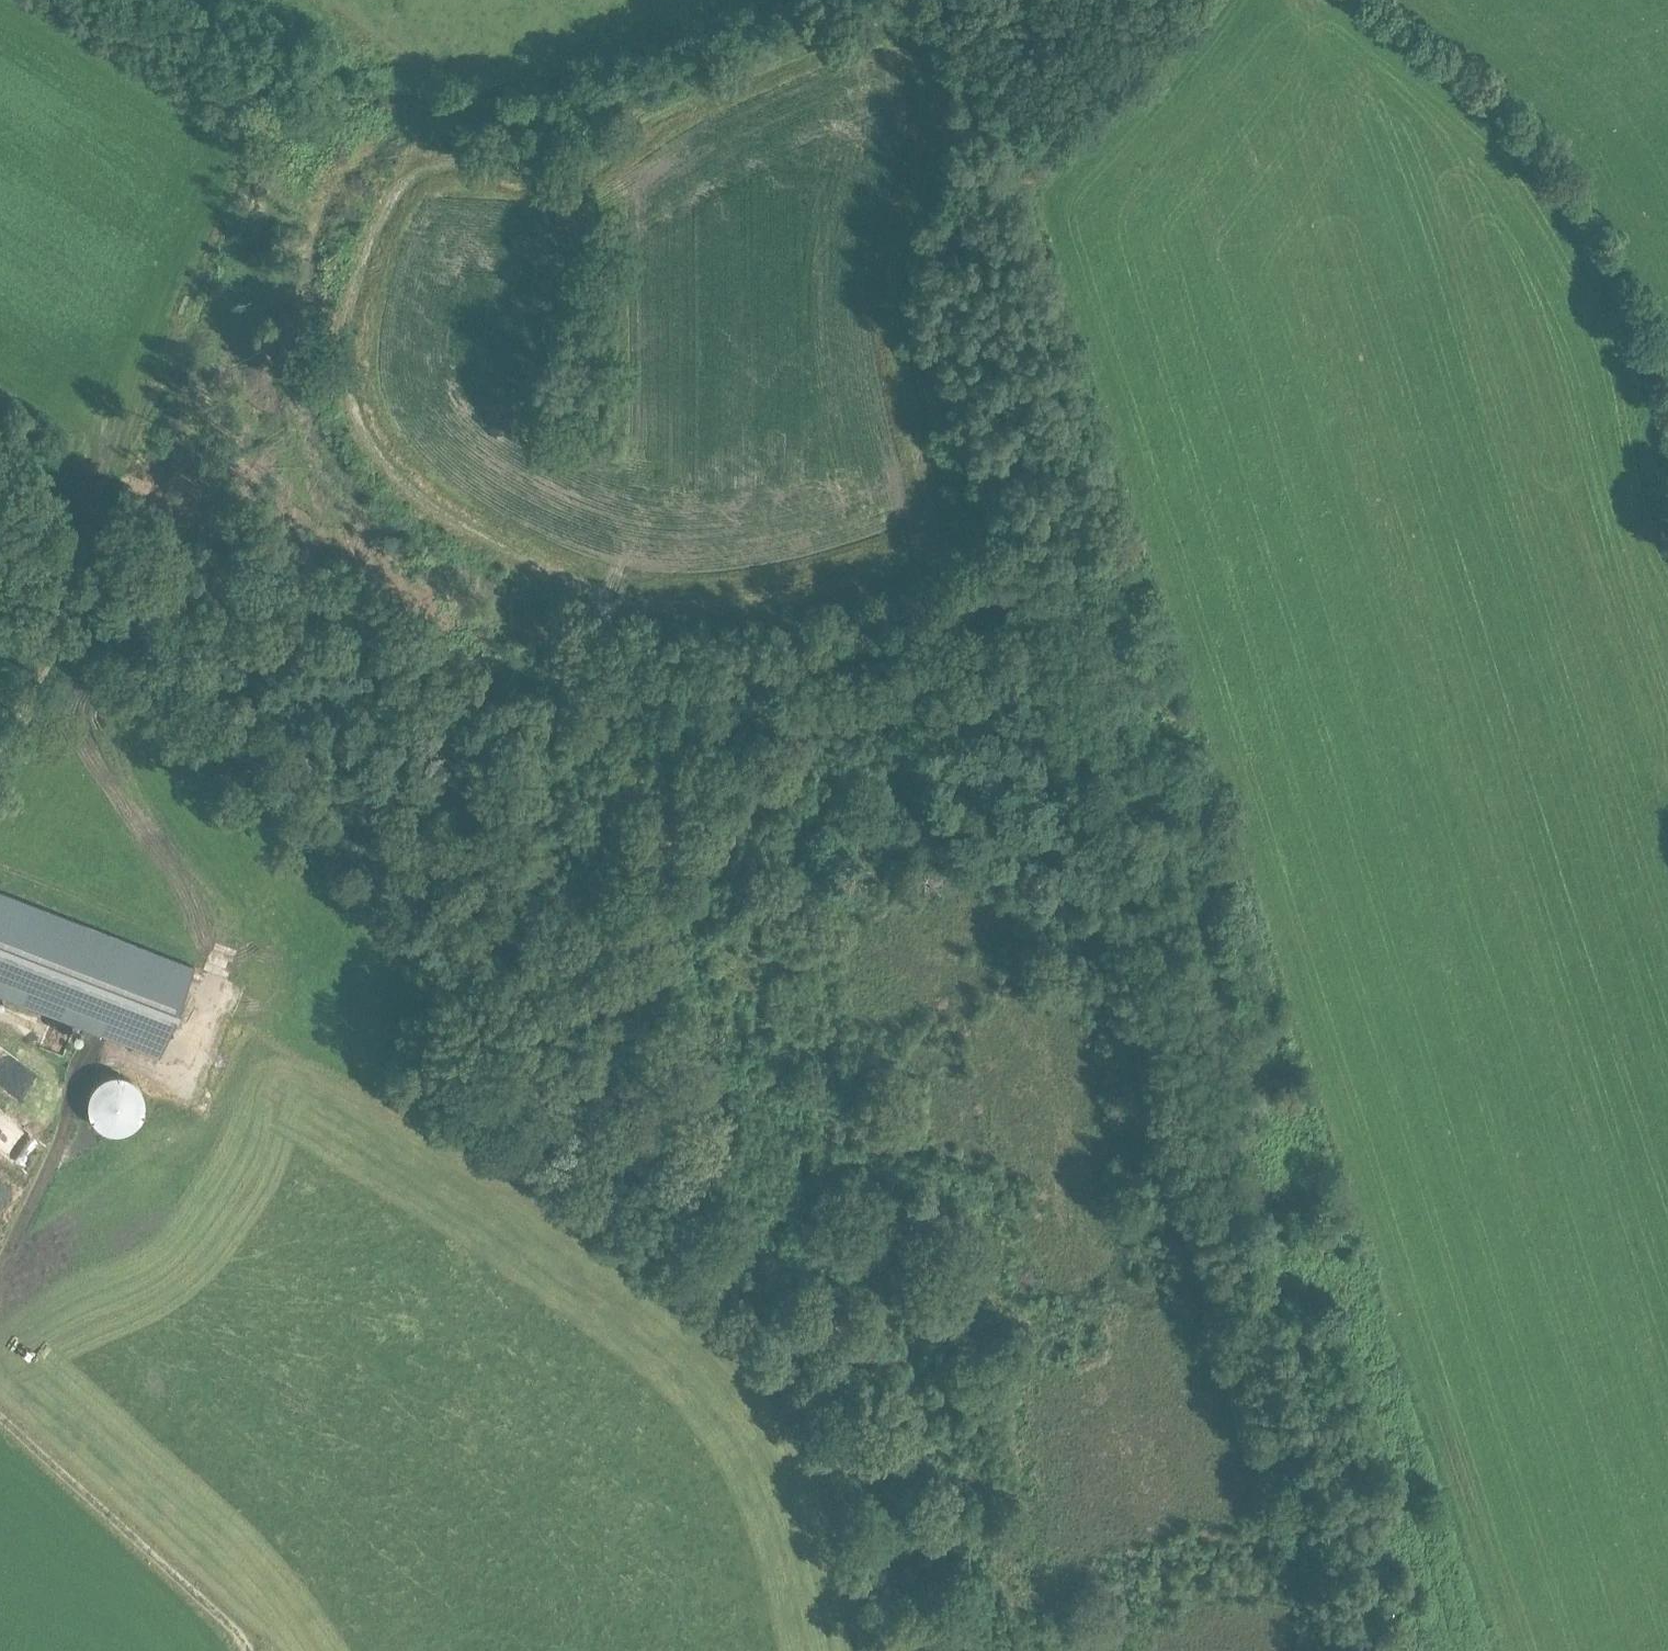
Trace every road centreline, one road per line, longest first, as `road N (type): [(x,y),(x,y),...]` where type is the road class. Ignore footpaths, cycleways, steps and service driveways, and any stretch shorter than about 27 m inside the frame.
road 1 (track): [(79,584),(76,615),(0,747)]

